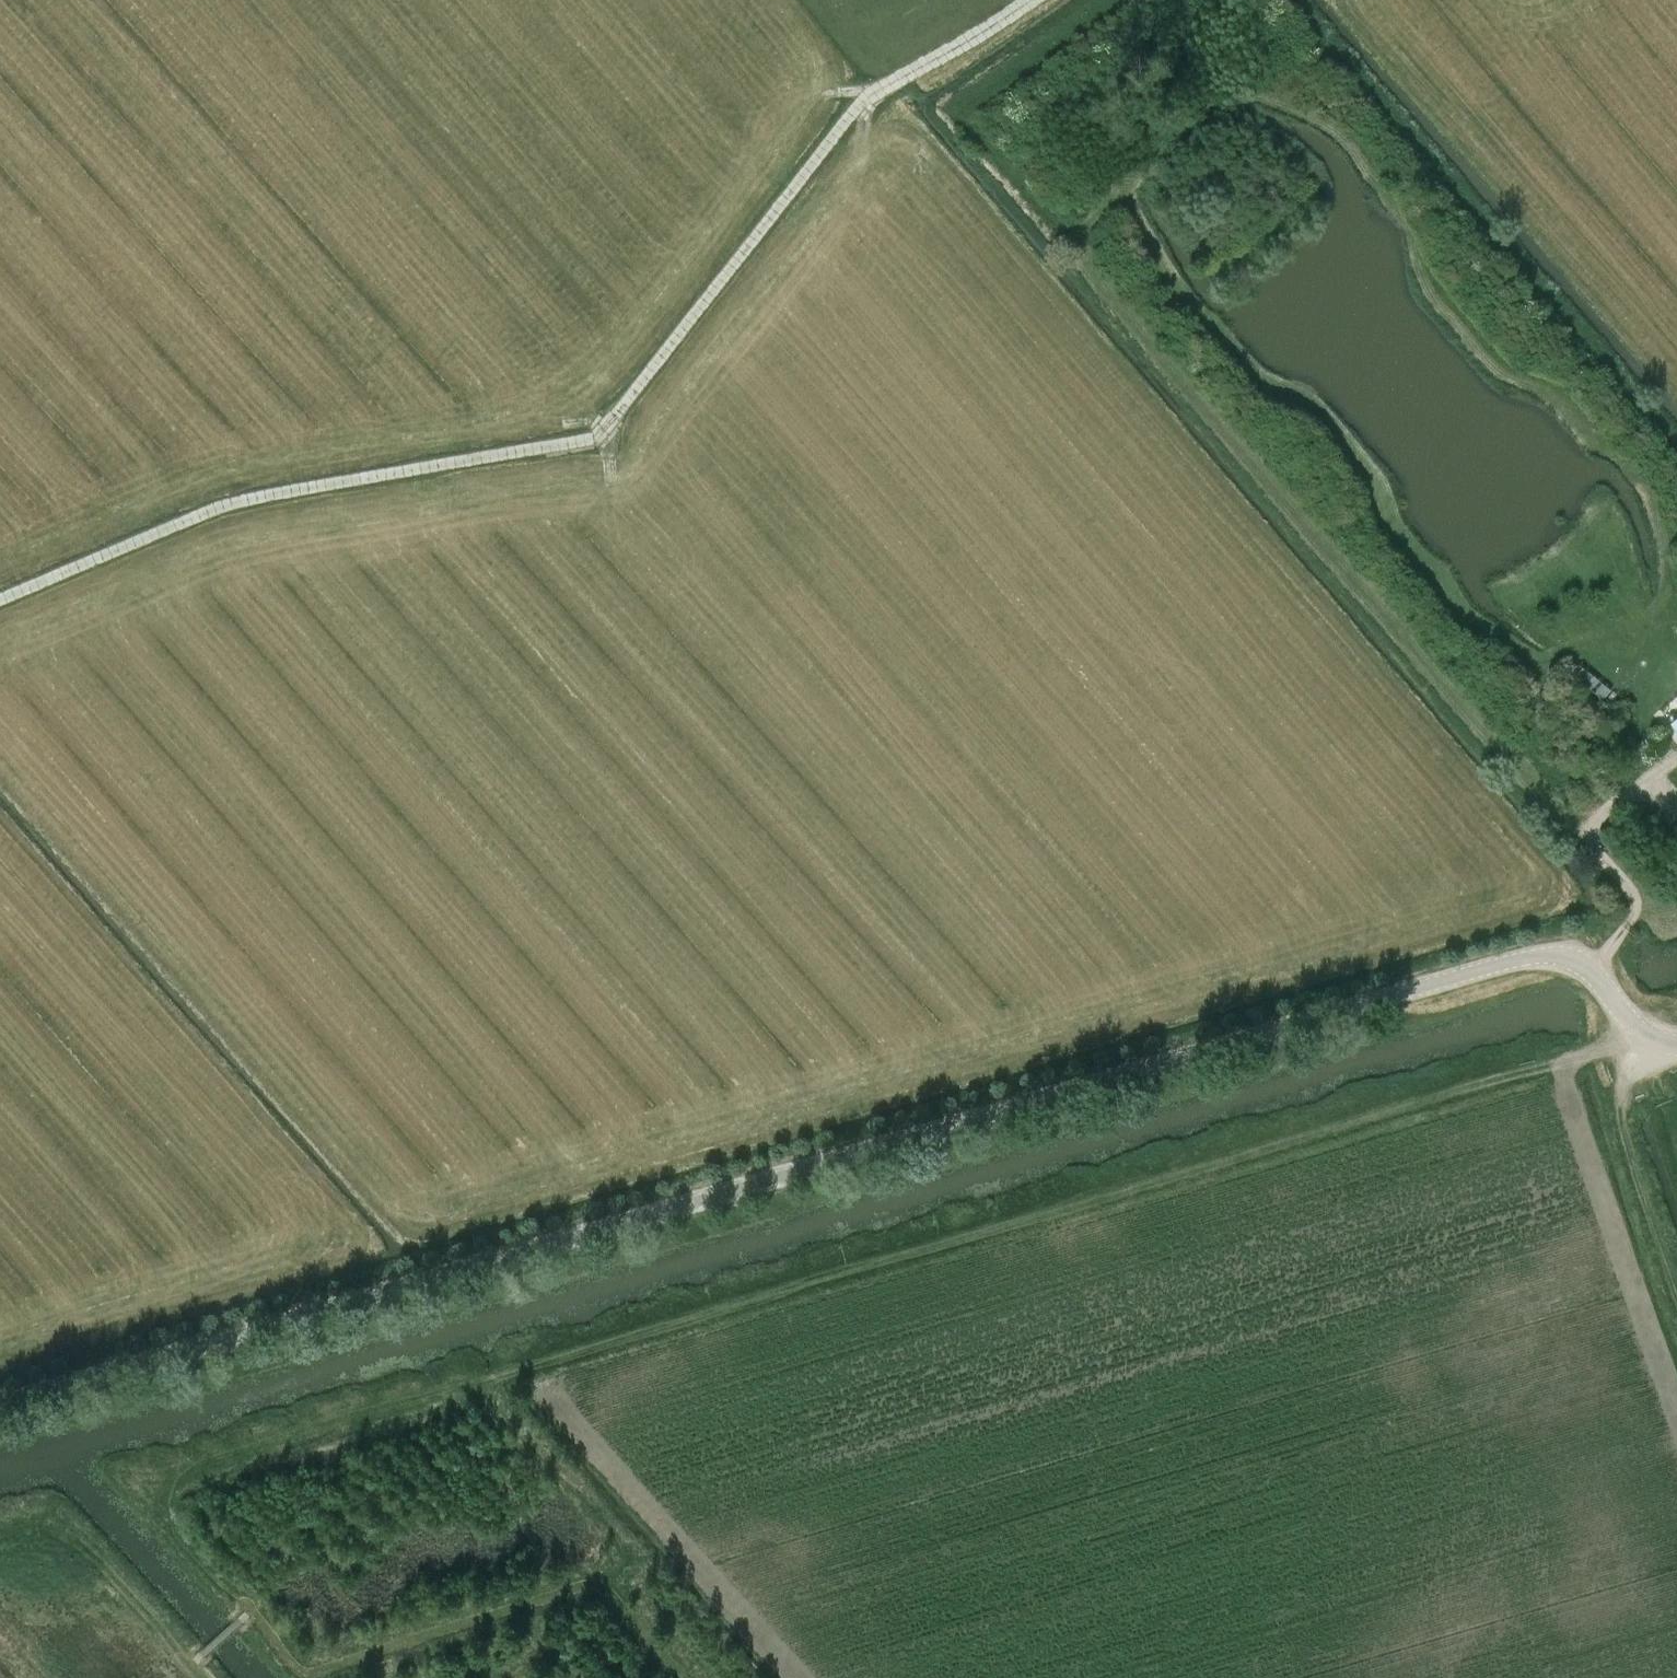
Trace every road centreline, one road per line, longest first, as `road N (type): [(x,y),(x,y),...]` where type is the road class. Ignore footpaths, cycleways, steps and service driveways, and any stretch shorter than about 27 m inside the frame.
road 1 (unclassified): [(0,1414),(1508,965),(1561,959),(1592,967),(1649,1045),(1676,1056)]
road 2 (track): [(1676,1291),(1623,1125),(1620,1095),(1649,1045)]

